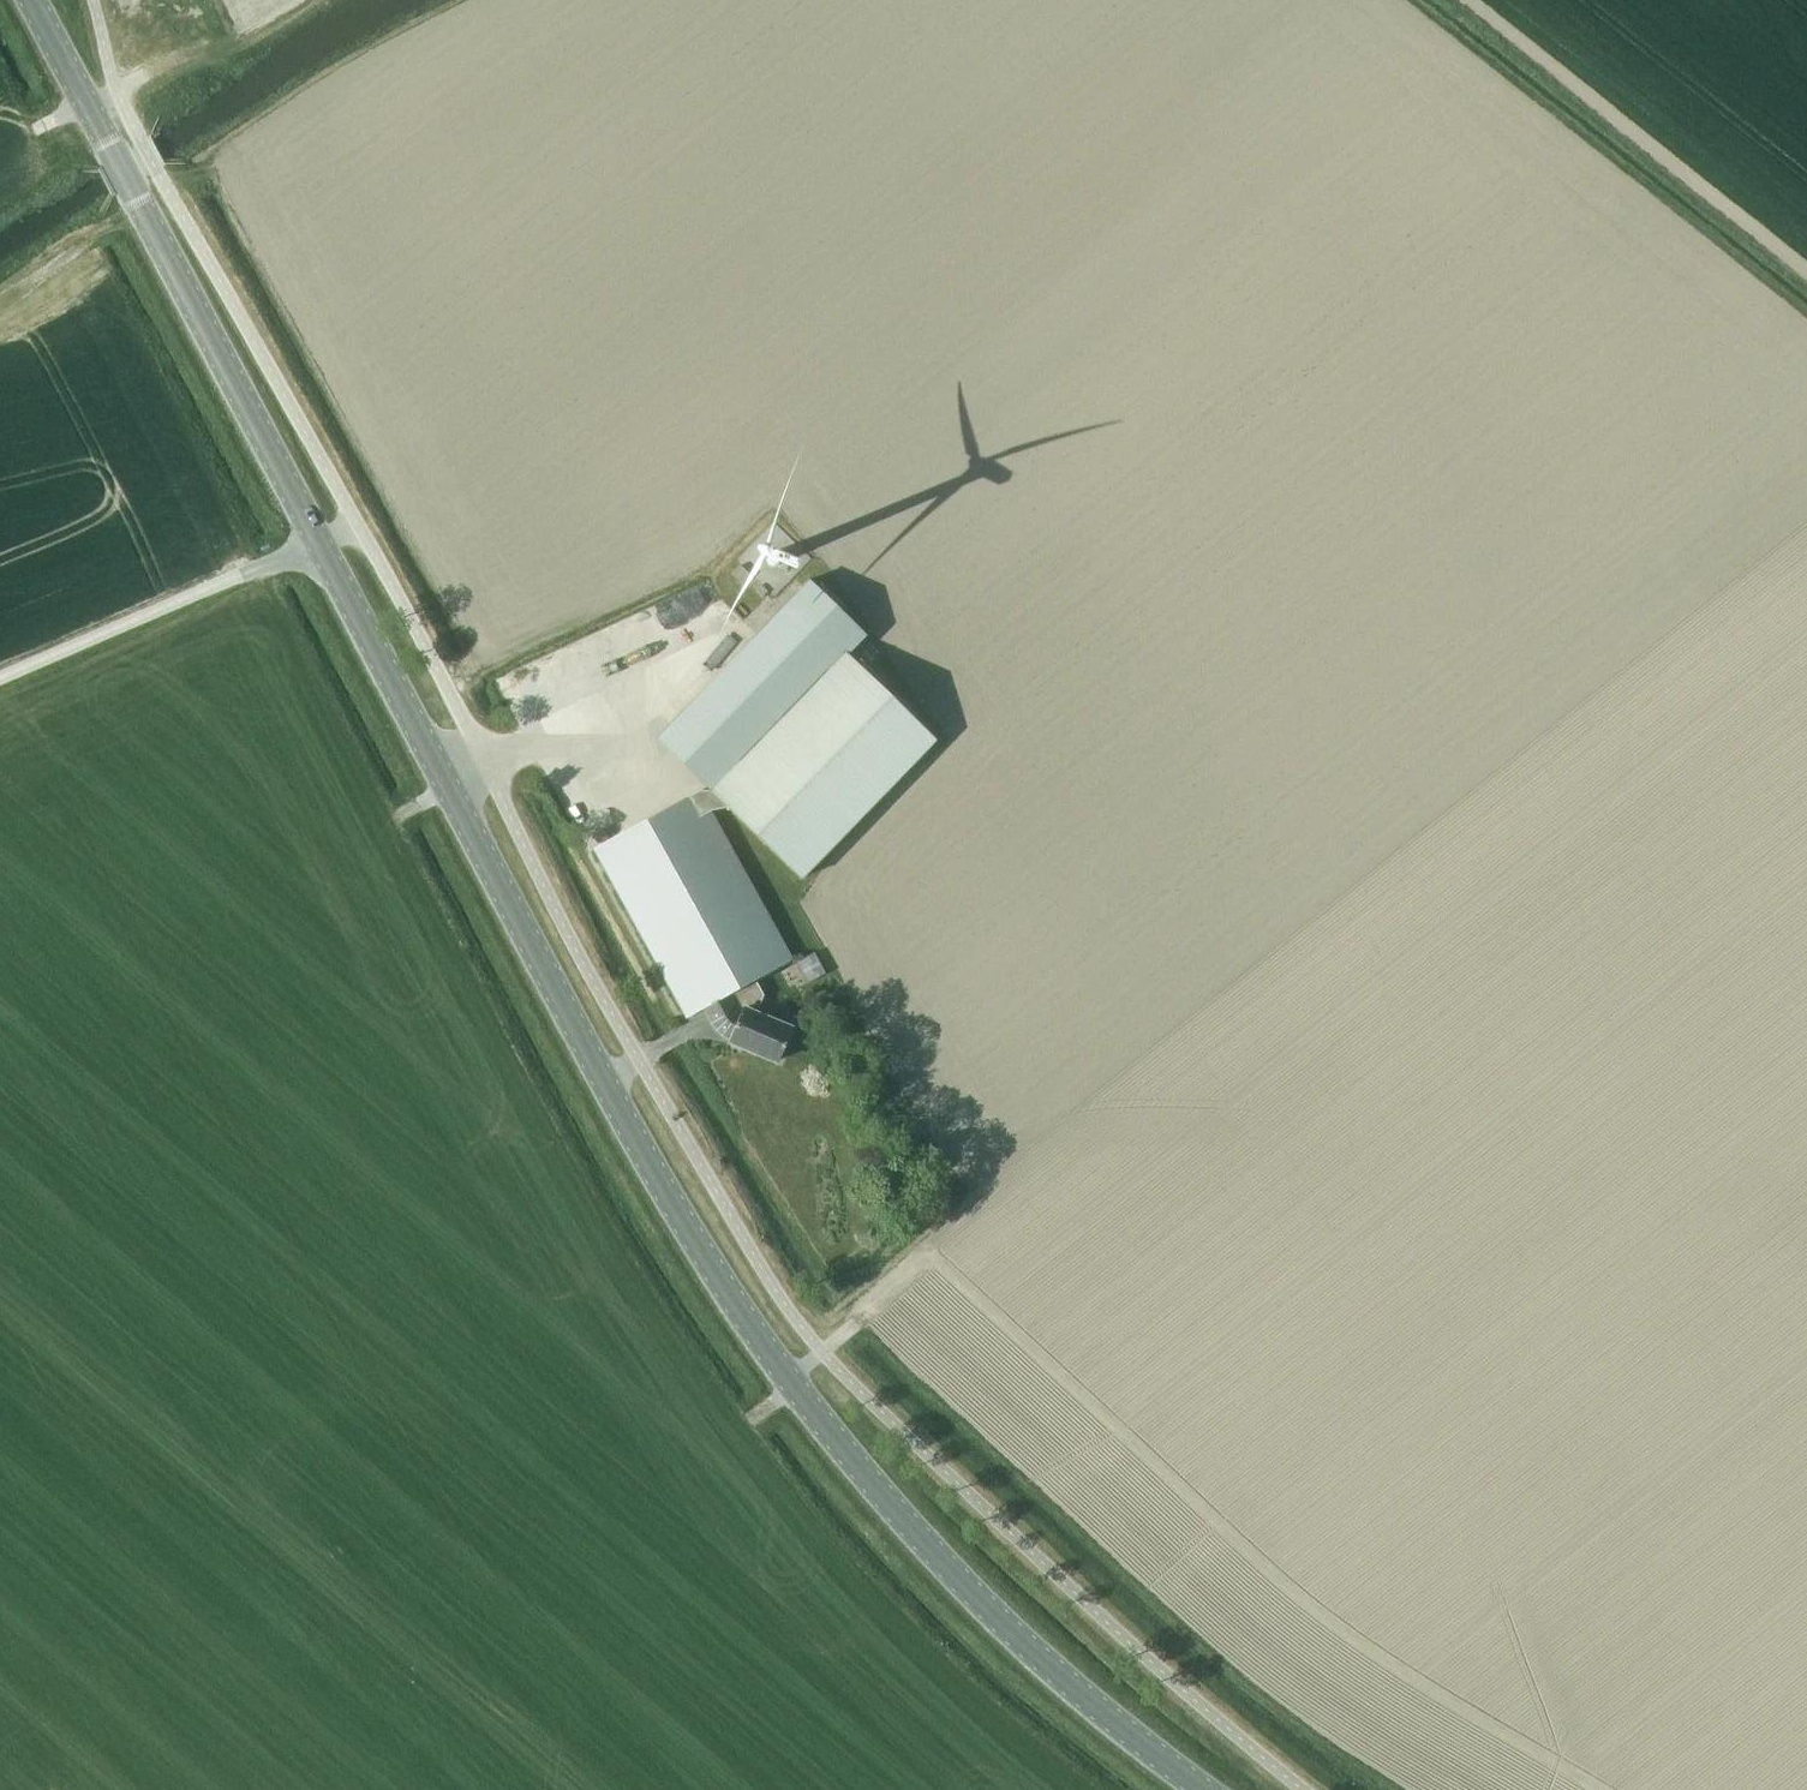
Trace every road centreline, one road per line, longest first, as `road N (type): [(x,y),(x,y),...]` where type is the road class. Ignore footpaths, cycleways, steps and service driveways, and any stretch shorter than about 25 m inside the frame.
road 1 (secondary): [(1208,1789),(1075,1686),(962,1581),(764,1344),(662,1185),(31,0)]
road 2 (track): [(0,278),(136,200)]

